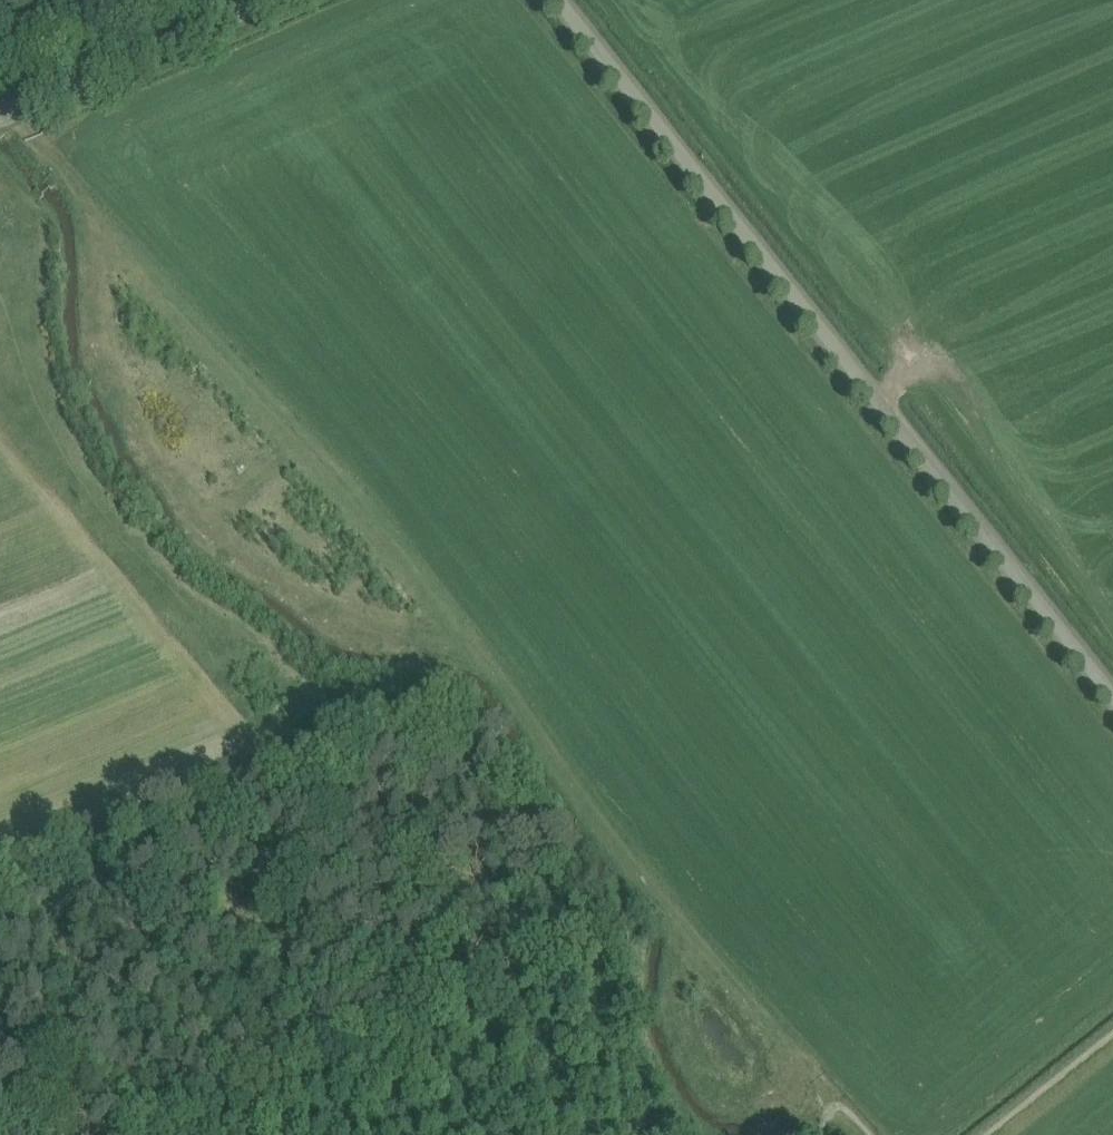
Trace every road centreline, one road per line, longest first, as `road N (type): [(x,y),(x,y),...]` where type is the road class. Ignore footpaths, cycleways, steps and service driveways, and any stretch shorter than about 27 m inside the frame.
road 1 (unclassified): [(1112,695),(562,0)]
road 2 (unclassified): [(0,113),(261,0)]

